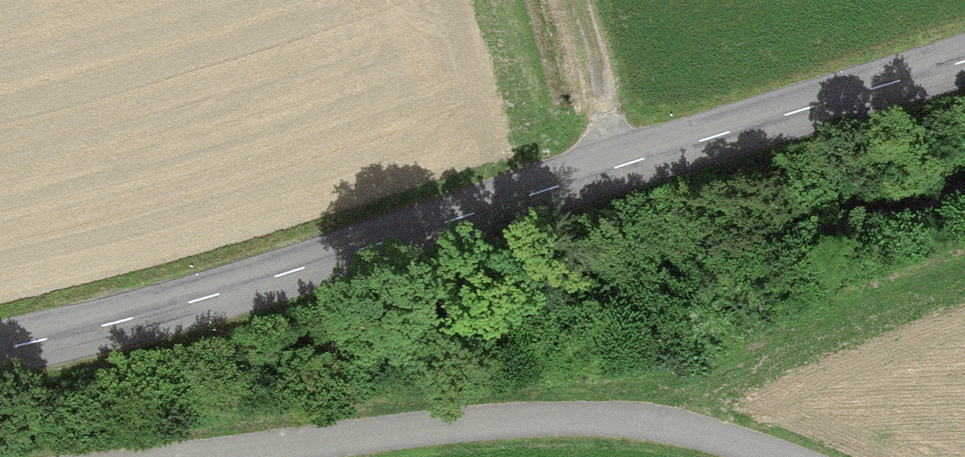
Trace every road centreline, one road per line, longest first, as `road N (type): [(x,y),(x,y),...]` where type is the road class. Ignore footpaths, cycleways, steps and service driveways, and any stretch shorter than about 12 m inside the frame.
road 1 (tertiary): [(964,57),(155,313),(0,347)]
road 2 (track): [(744,456),(662,427),(587,419),(444,426),(191,456)]
road 3 (track): [(620,170),(590,0)]

